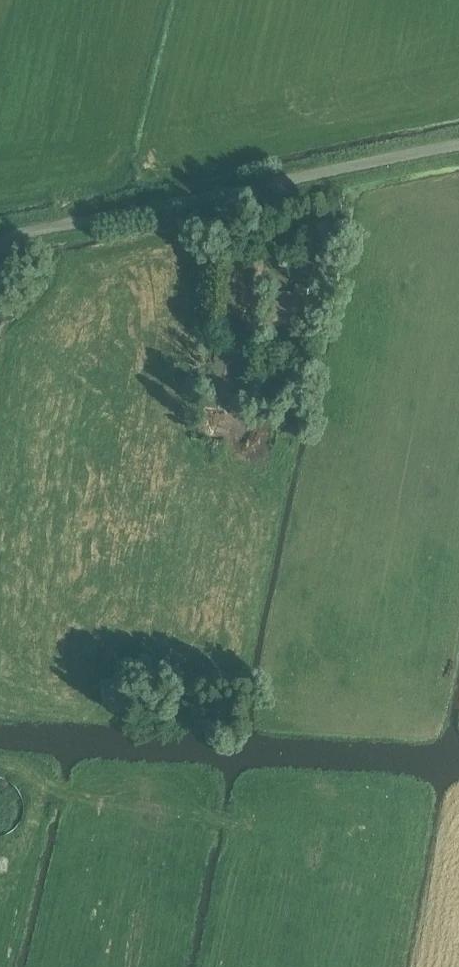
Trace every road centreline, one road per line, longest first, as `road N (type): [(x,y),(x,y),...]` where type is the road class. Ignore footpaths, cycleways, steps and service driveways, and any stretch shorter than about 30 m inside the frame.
road 1 (unclassified): [(0,245),(458,145)]

